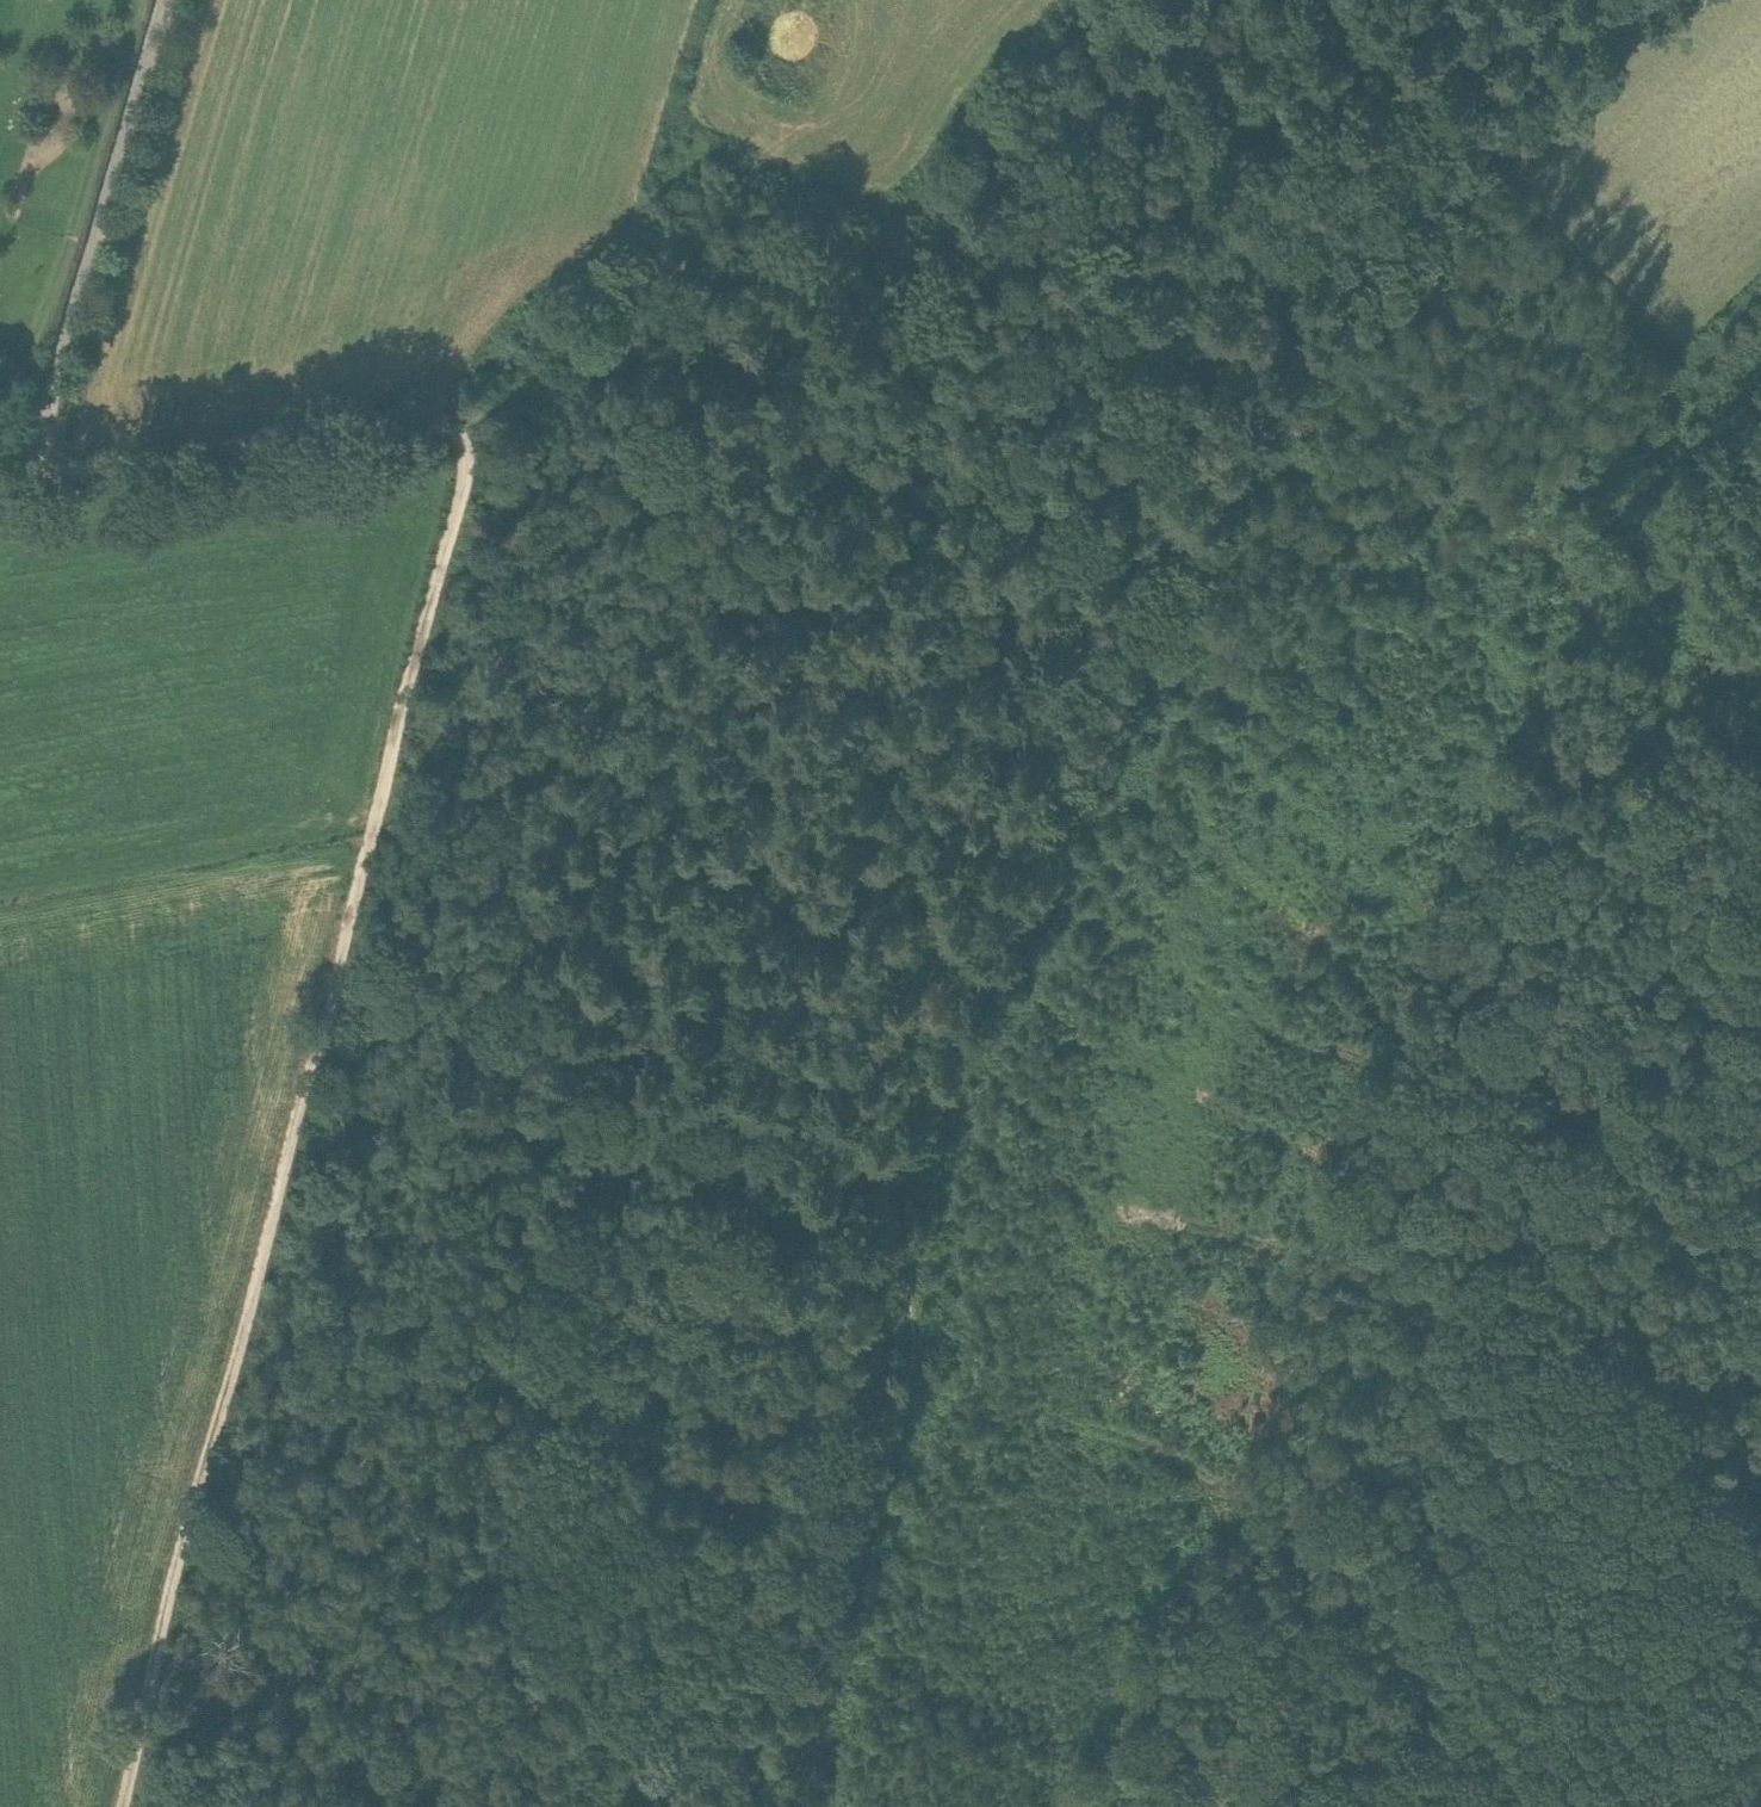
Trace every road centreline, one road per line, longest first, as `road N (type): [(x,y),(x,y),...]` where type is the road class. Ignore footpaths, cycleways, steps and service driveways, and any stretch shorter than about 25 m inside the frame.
road 1 (track): [(787,1806),(907,1378),(906,1164),(928,1082),(1063,816),(1286,453),(1437,165),(1537,63),(1614,0)]
road 2 (track): [(122,1806),(175,1574),(464,464),(453,433),(403,417),(96,467),(25,464)]
road 3 (unclassified): [(0,481),(31,456),(166,0)]
road 4 (track): [(453,433),(601,338),(753,173)]

